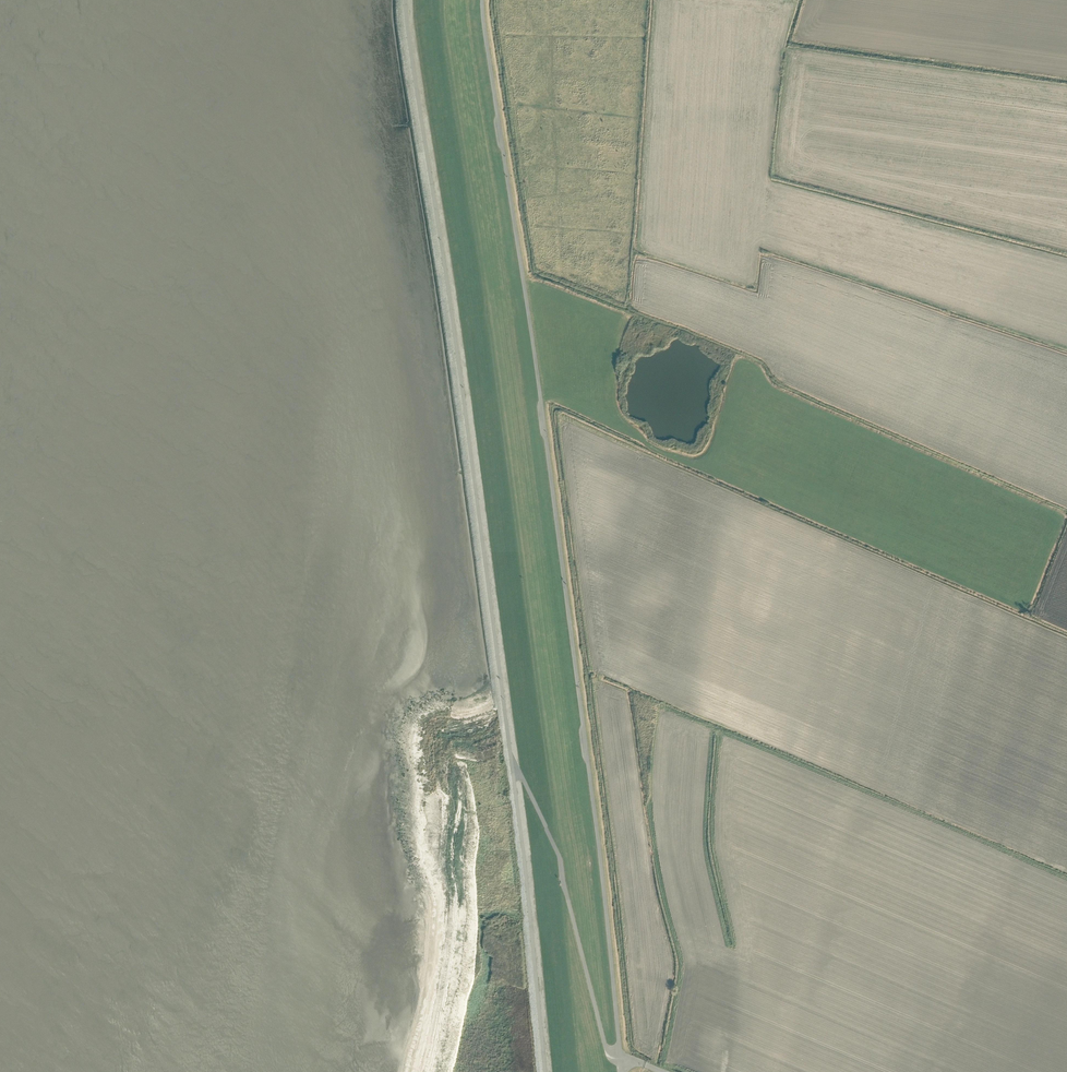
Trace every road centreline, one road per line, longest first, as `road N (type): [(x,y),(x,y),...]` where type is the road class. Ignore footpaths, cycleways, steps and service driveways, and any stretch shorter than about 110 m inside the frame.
road 1 (track): [(622,1071),(574,649),(483,0)]
road 2 (track): [(406,0),(514,754),(543,1071)]
road 3 (track): [(514,754),(576,900),(606,1054),(620,1055)]

